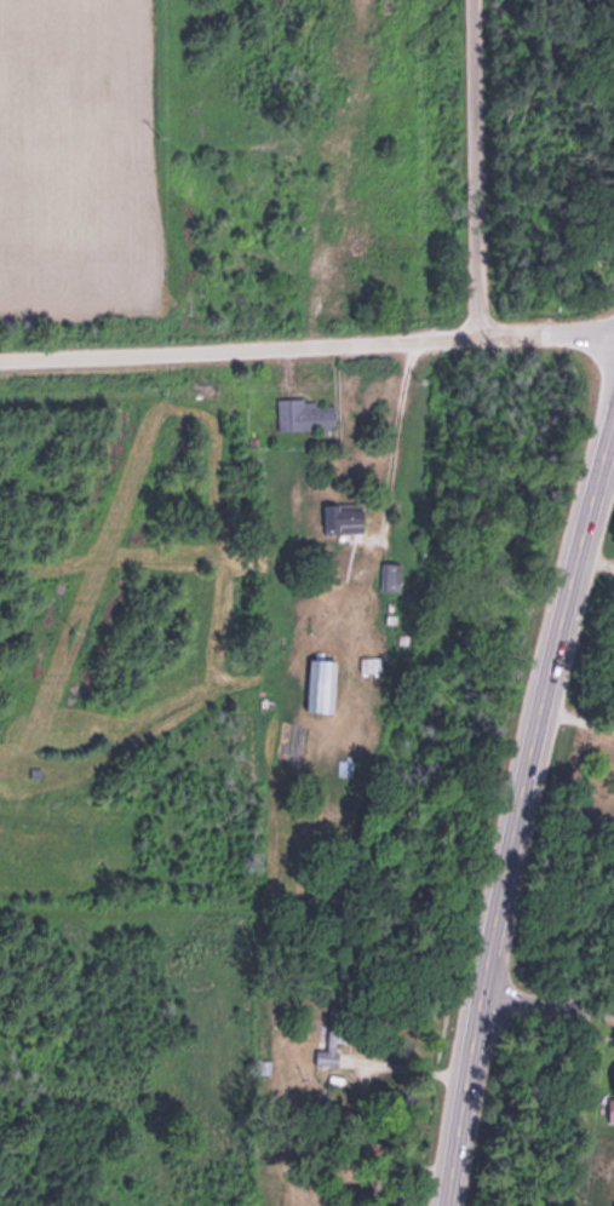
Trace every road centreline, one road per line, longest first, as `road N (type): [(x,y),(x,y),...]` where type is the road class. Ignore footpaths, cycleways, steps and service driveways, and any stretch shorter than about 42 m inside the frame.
road 1 (primary): [(450,1205),(477,1005),(613,432)]
road 2 (residential): [(613,333),(0,356)]
road 3 (residential): [(474,337),(469,0)]
road 4 (residential): [(477,1005),(613,1004)]

